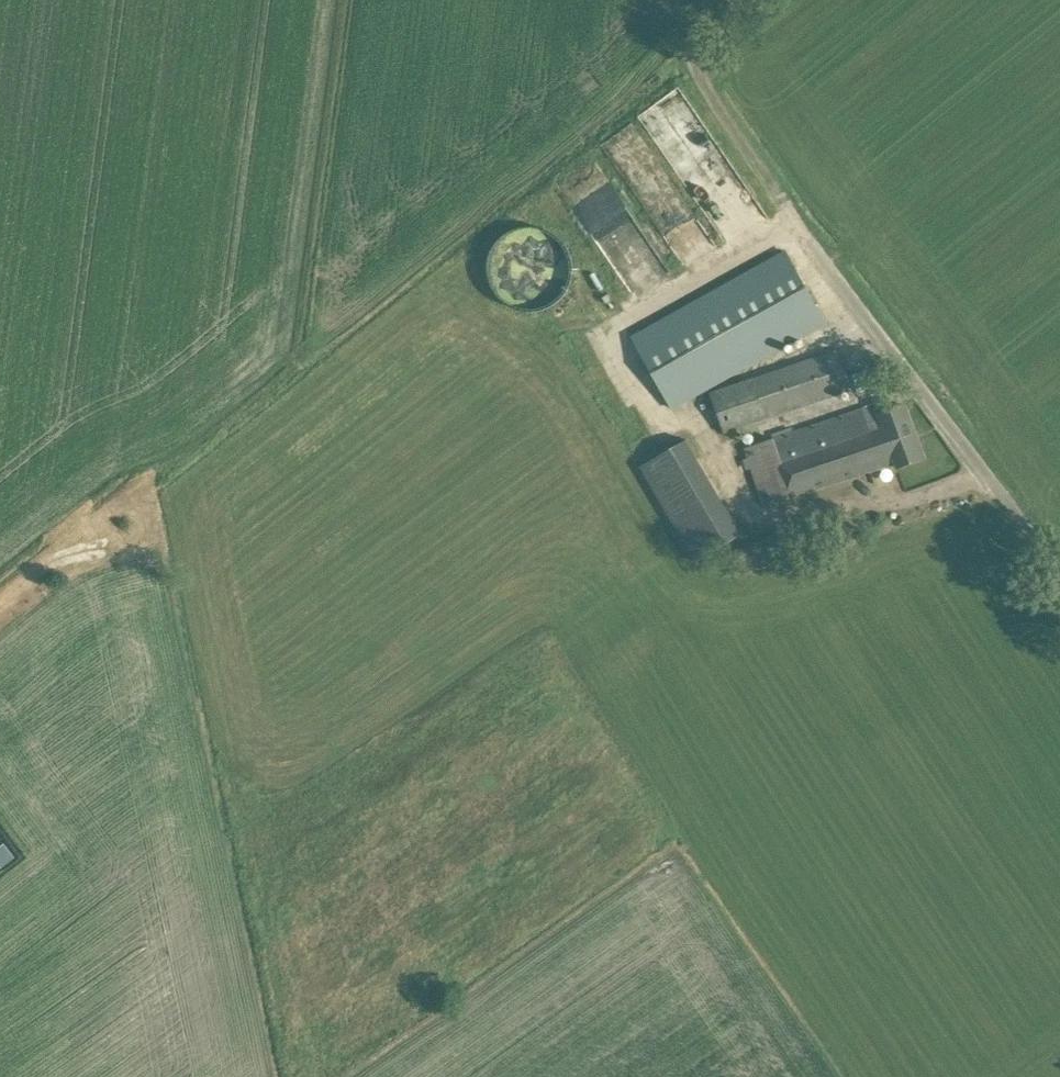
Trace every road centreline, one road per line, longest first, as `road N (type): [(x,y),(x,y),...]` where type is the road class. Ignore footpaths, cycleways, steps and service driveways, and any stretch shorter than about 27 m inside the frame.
road 1 (unclassified): [(805,239),(1059,572)]

